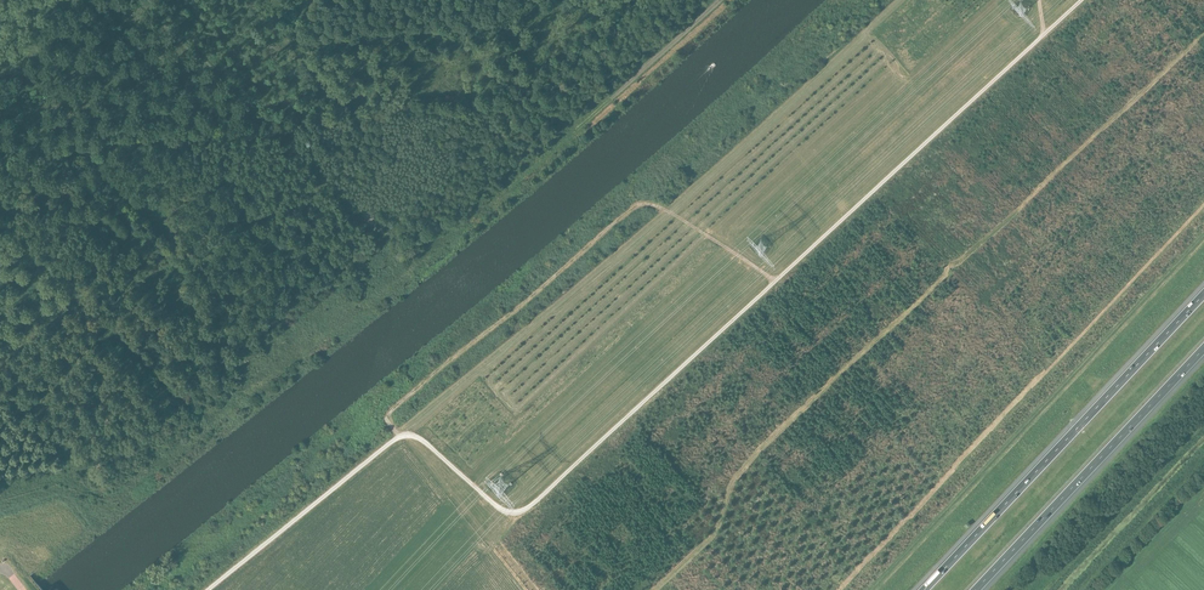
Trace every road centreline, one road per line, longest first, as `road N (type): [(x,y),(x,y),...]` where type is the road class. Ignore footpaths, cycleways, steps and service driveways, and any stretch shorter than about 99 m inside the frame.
road 1 (track): [(1045,34),(528,509),(503,510),(418,437),(403,436),(208,589)]
road 2 (track): [(778,280),(668,211),(640,205),(393,409),(389,420),(401,436)]
road 3 (motorway): [(1203,294),(924,589)]
road 4 (motorway): [(976,589),(1203,349)]

